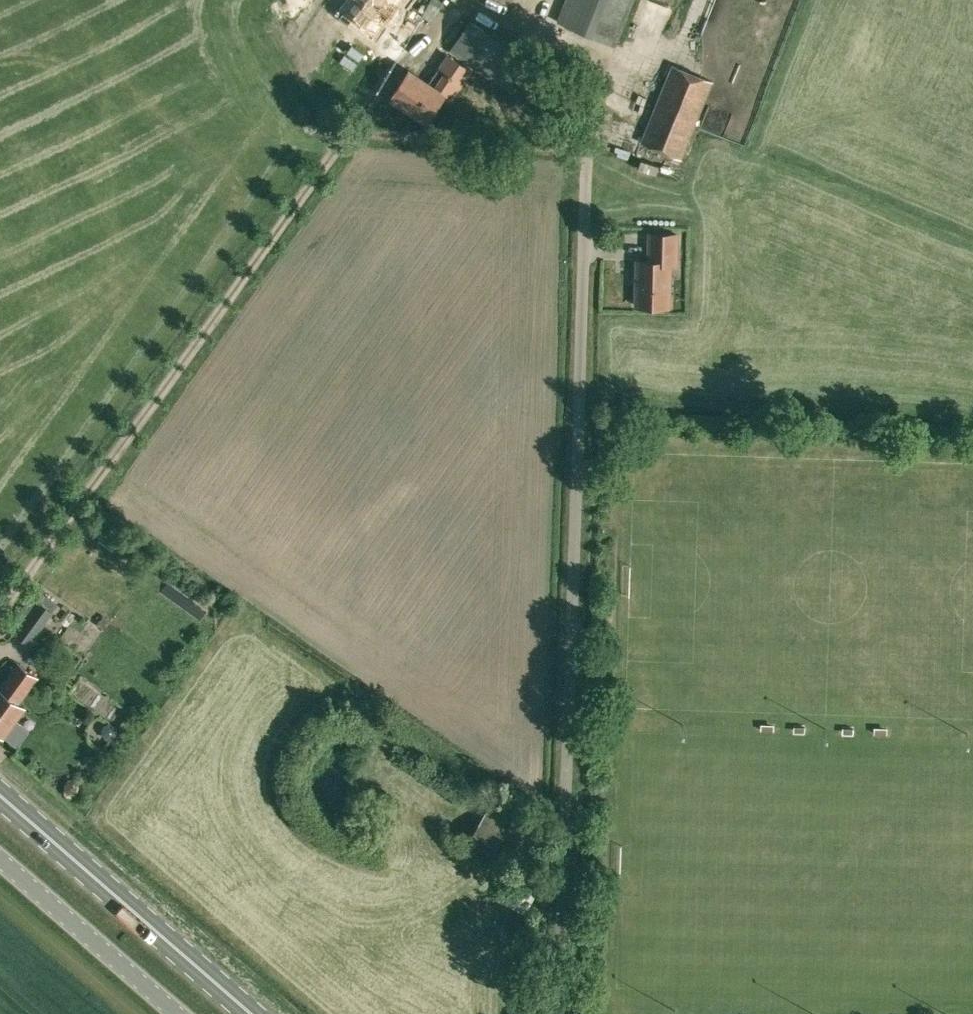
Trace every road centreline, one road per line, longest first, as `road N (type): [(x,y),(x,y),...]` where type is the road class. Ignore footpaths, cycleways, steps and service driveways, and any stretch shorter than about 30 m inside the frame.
road 1 (unclassified): [(560,1013),(588,164)]
road 2 (track): [(0,618),(372,101)]
road 3 (primary): [(251,1013),(0,795)]
road 4 (unclassified): [(180,1013),(0,857)]

